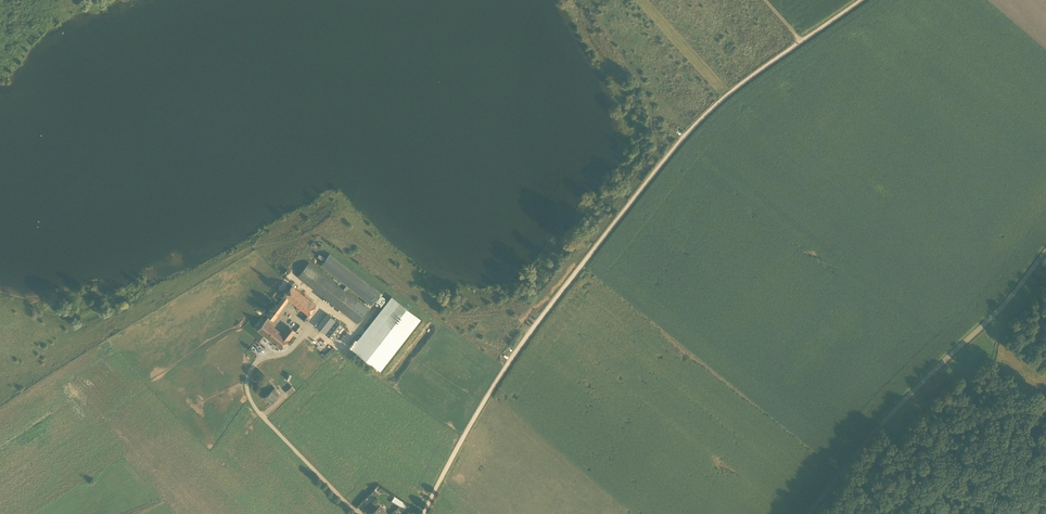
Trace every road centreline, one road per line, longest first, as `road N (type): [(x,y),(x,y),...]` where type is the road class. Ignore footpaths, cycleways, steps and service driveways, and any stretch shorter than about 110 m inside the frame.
road 1 (track): [(691,130),(508,364),(424,513)]
road 2 (unclassified): [(808,513),(881,422),(1003,305),(1045,250)]
road 3 (unclassified): [(359,513),(266,420),(247,391),(253,368),(294,347),(311,324)]
road 4 (track): [(862,0),(744,81),(691,130)]

